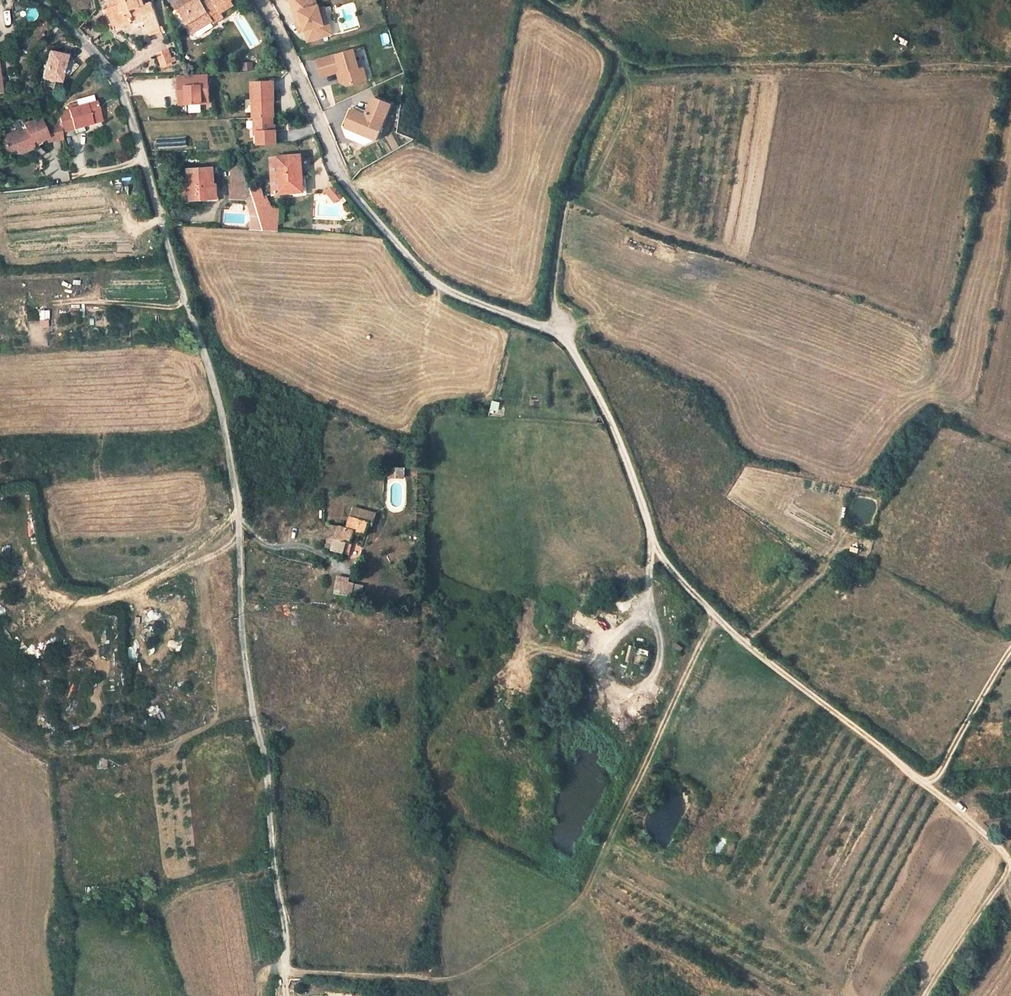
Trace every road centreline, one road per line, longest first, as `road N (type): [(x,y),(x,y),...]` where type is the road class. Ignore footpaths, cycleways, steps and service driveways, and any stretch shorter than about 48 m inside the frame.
road 1 (residential): [(33,0),(82,39),(119,84),(226,433),(244,654),(286,929),(285,985)]
road 2 (track): [(622,58),(568,192),(553,283),(560,332),(600,399),(657,551),(713,616),(931,786),(1010,861)]
road 3 (track): [(285,969),(445,979),(581,903),(713,616)]
road 4 (track): [(548,0),(622,58),(649,68),(1010,69)]
road 5 (residential): [(261,0),(342,182),(417,267),(443,291),(560,332)]
road 6 (track): [(1008,856),(926,995)]
road 7 (track): [(931,786),(1010,650)]

